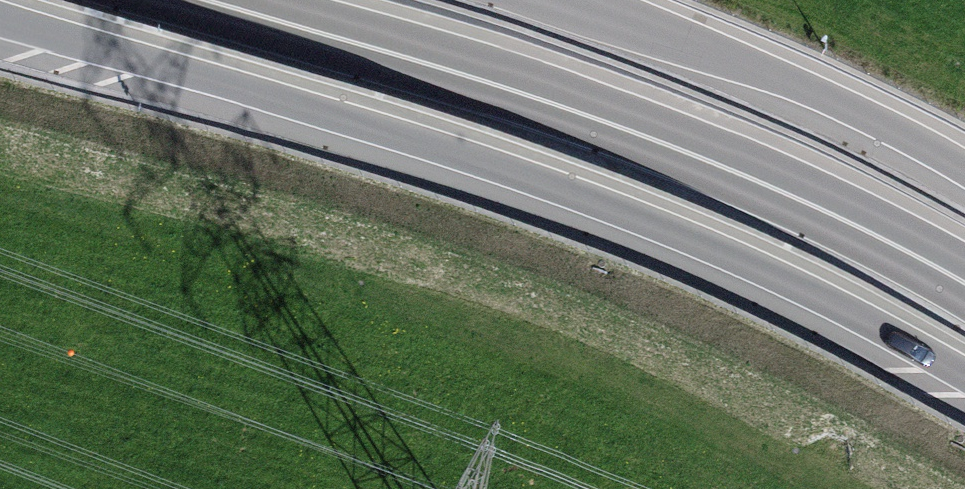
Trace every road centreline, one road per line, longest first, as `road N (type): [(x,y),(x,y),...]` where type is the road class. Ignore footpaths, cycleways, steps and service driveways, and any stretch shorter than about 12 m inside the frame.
road 1 (secondary): [(0,23),(434,143),(694,237),(964,371)]
road 2 (secondary): [(199,0),(509,88),(714,161),(890,240)]
road 3 (secondary): [(964,171),(770,80),(558,0)]

